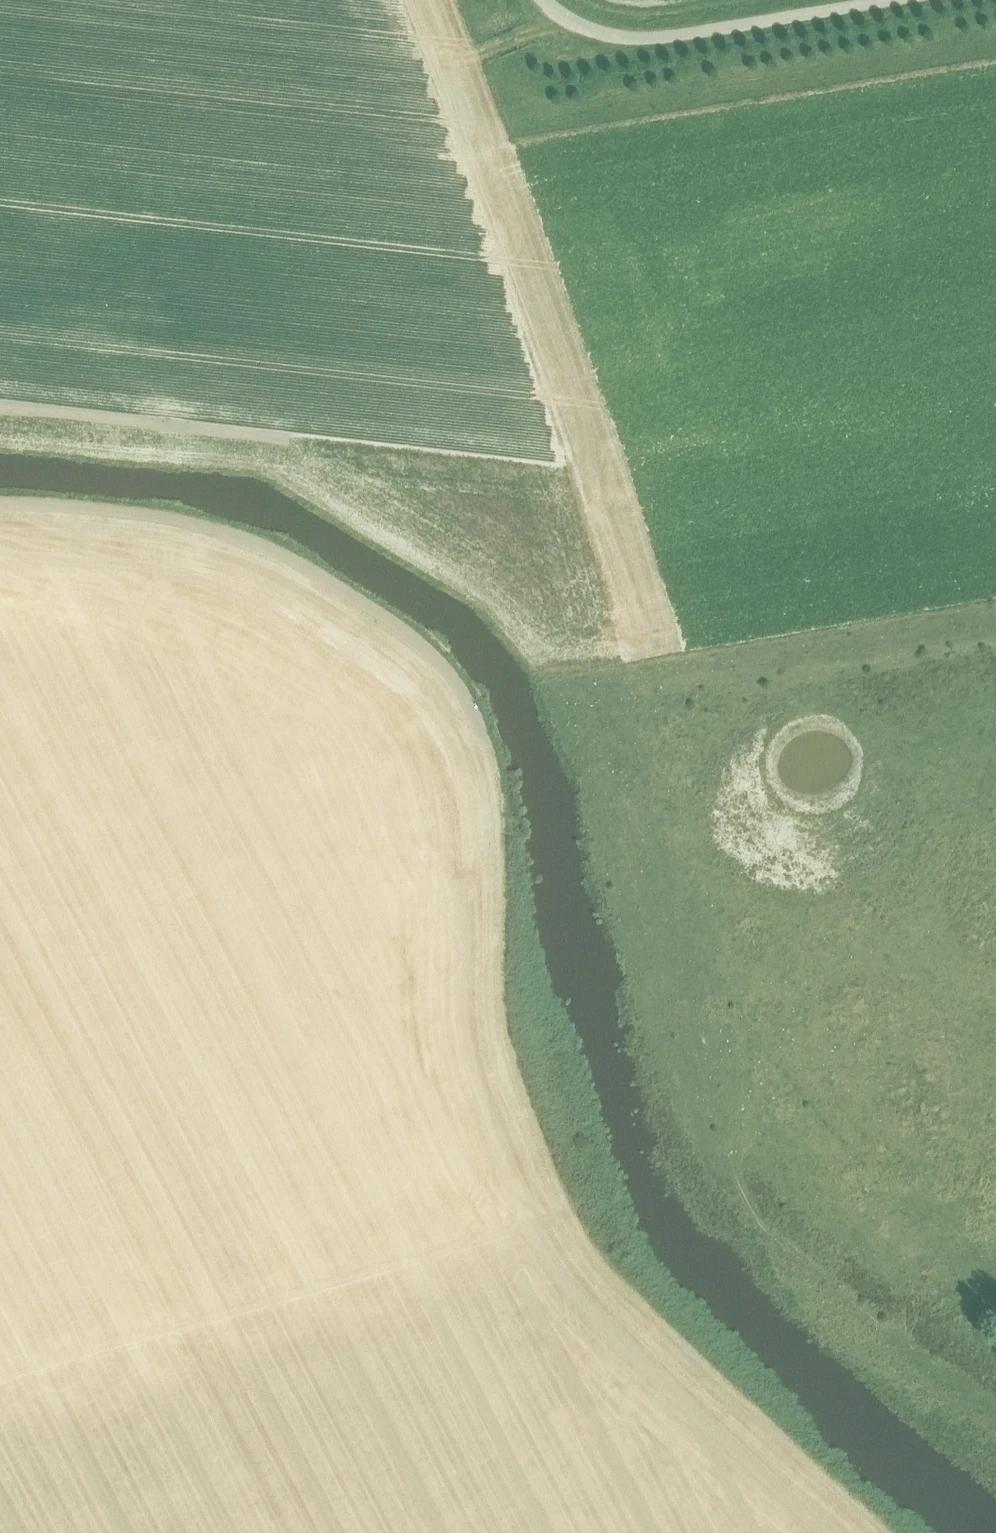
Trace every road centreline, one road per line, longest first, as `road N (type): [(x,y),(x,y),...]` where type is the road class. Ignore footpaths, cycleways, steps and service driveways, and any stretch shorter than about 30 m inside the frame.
road 1 (unclassified): [(885,0),(643,38),(592,30),(544,0)]

